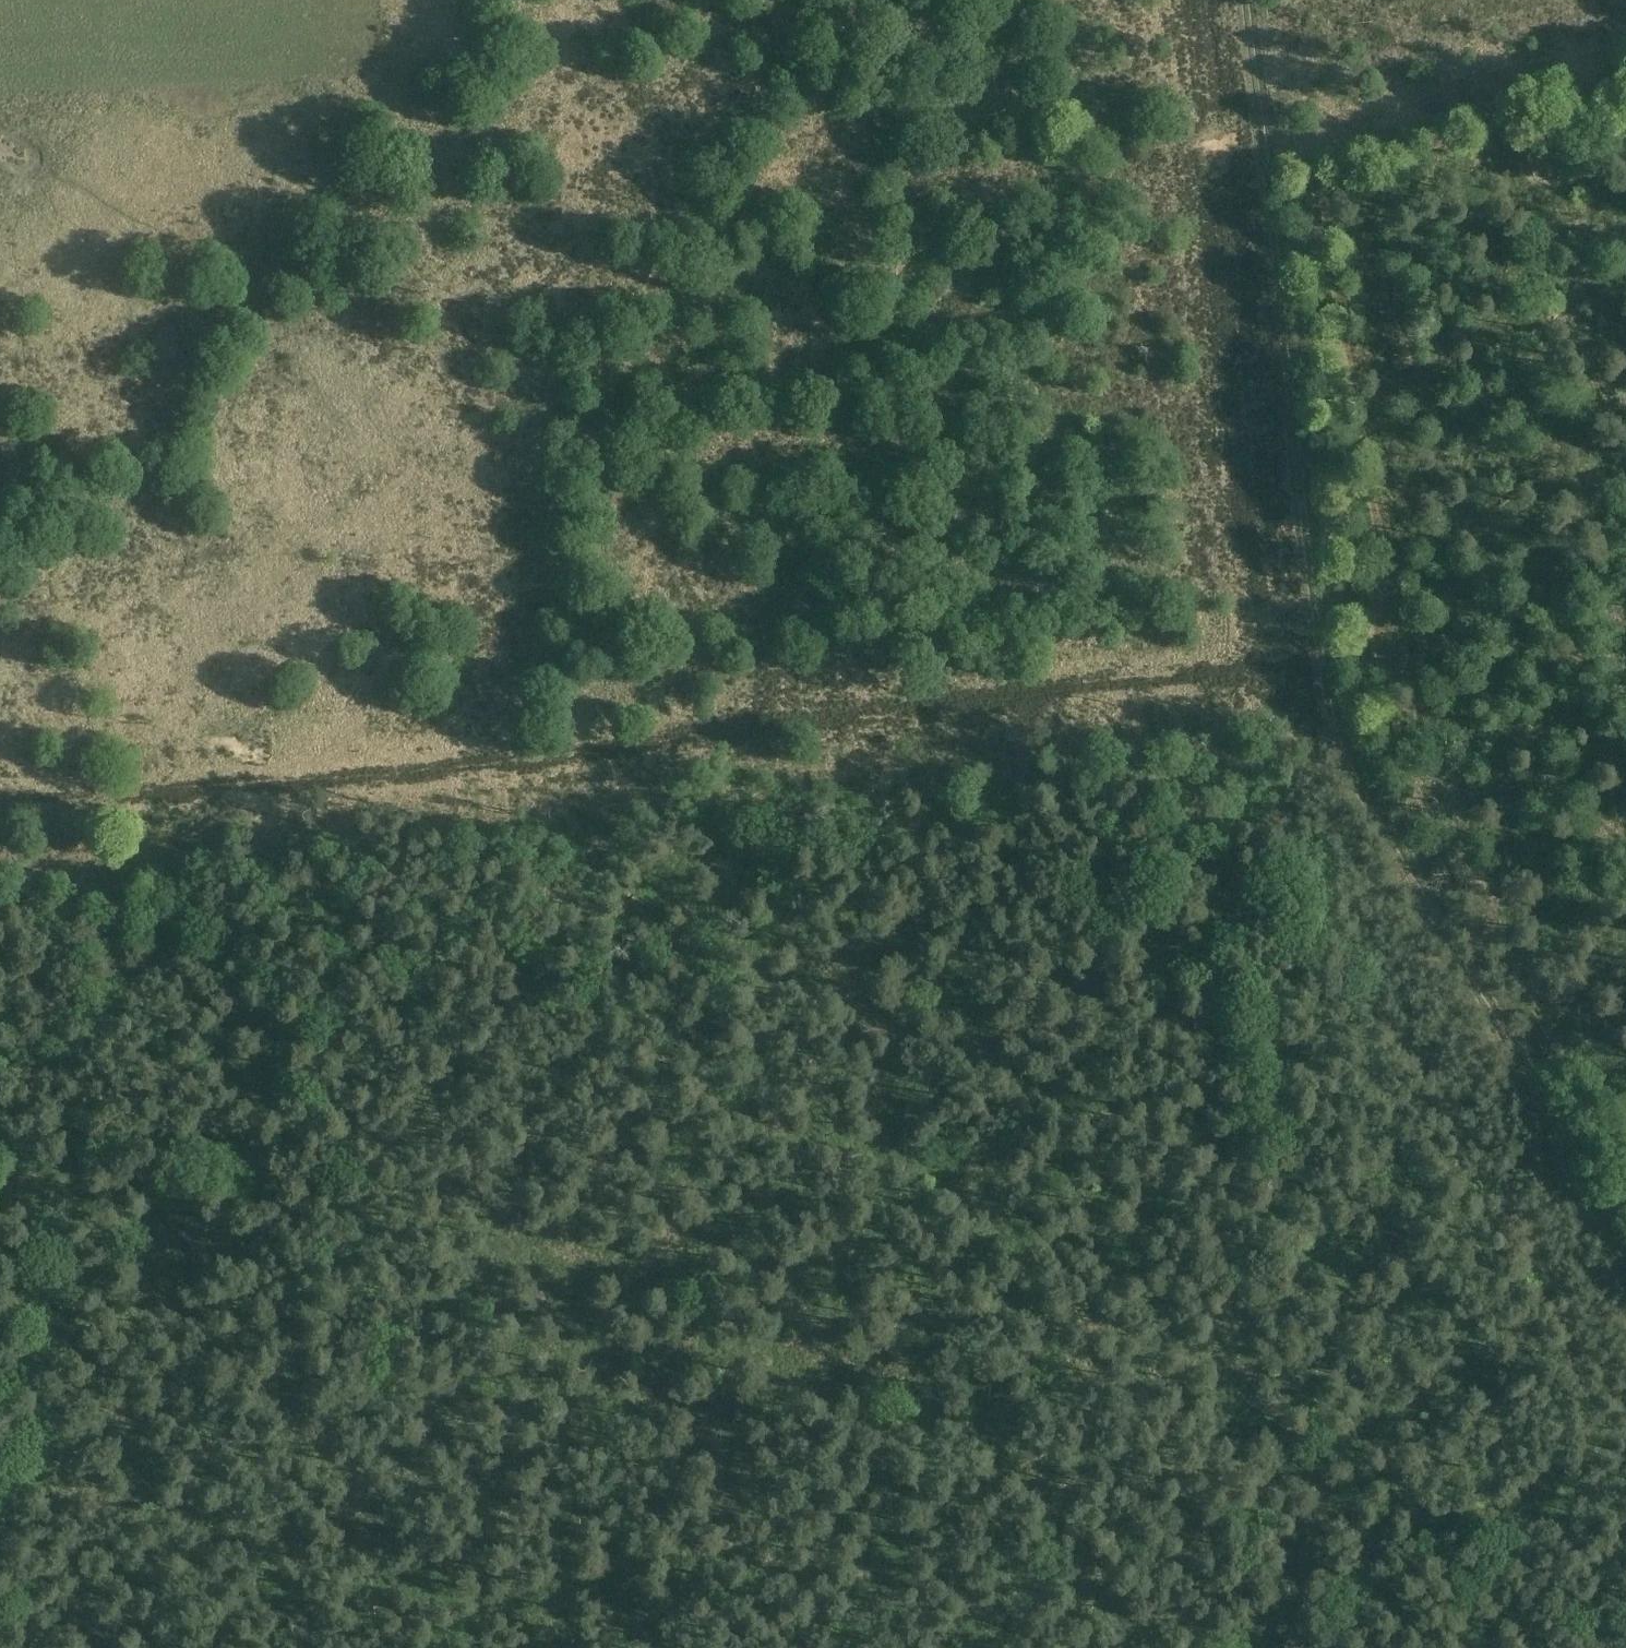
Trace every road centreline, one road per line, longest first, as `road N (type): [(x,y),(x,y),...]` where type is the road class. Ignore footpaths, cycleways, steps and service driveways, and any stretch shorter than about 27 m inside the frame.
road 1 (track): [(1235,0),(1327,752),(1625,1278)]

